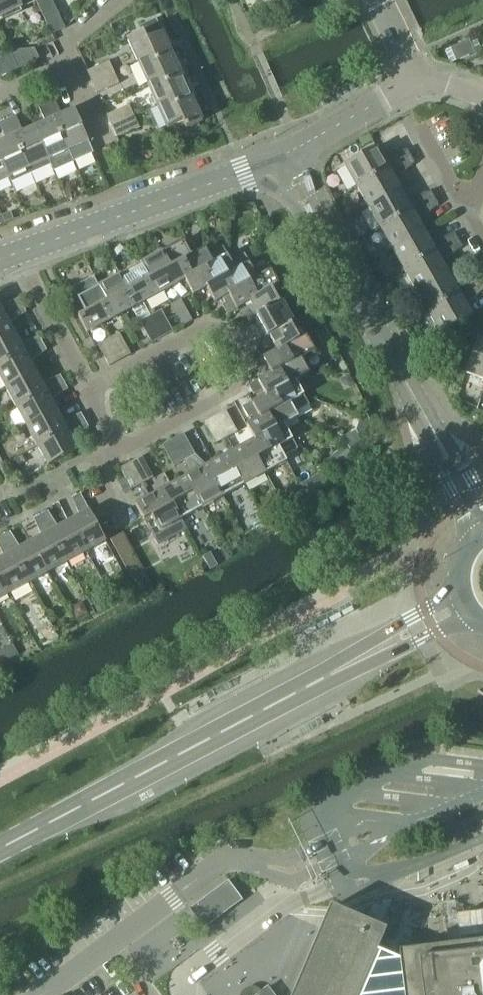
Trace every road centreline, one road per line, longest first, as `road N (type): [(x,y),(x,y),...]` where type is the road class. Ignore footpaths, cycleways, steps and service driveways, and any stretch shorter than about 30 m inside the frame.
road 1 (secondary): [(0,848),(317,682)]
road 2 (residential): [(123,447),(243,386),(250,361),(243,341),(215,332),(93,393)]
road 3 (tertiary): [(283,156),(19,259)]
road 4 (tertiary): [(416,399),(283,156)]
road 5 (secondary): [(317,682),(476,618)]
road 6 (secondary): [(460,588),(317,682)]
road 7 (tertiary): [(416,399),(478,539)]
road 8 (residential): [(93,393),(19,259)]

